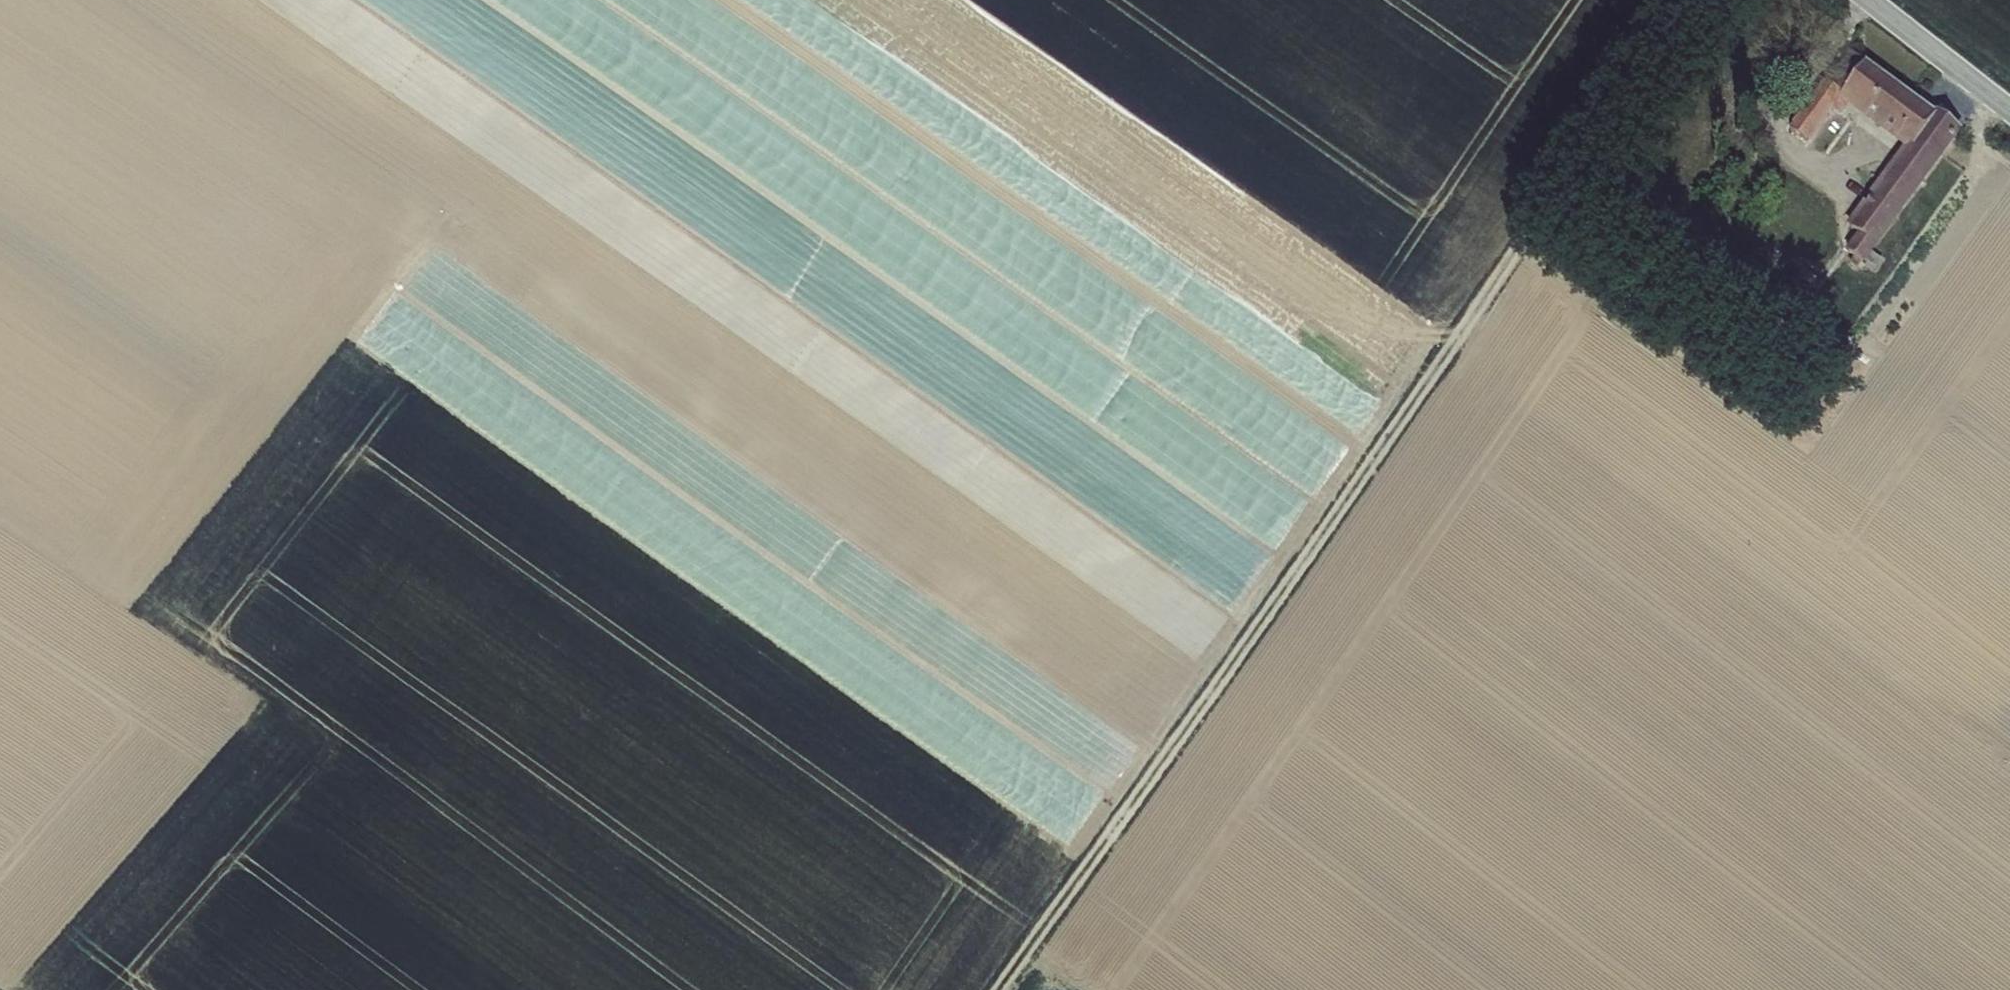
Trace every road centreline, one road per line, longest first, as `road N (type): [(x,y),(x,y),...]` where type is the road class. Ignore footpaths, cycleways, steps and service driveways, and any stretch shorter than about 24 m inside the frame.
road 1 (tertiary): [(2009,105),(1879,0)]

